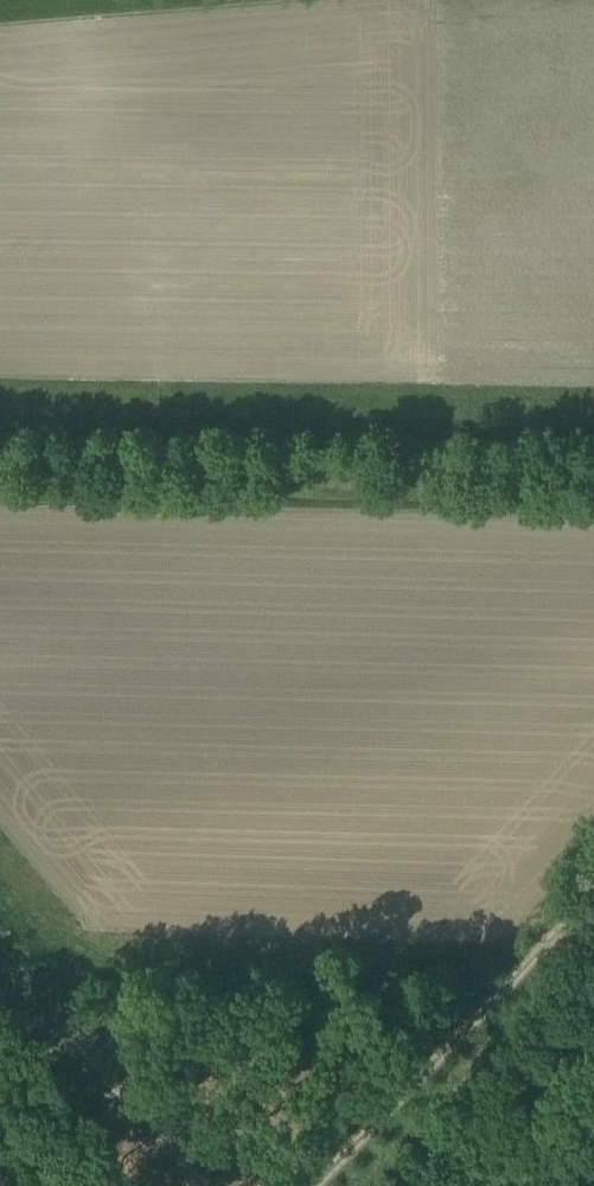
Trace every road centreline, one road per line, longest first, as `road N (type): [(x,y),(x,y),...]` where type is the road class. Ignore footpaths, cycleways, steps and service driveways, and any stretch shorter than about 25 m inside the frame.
road 1 (track): [(0,460),(593,472)]
road 2 (track): [(171,1185),(20,1025),(0,972)]

